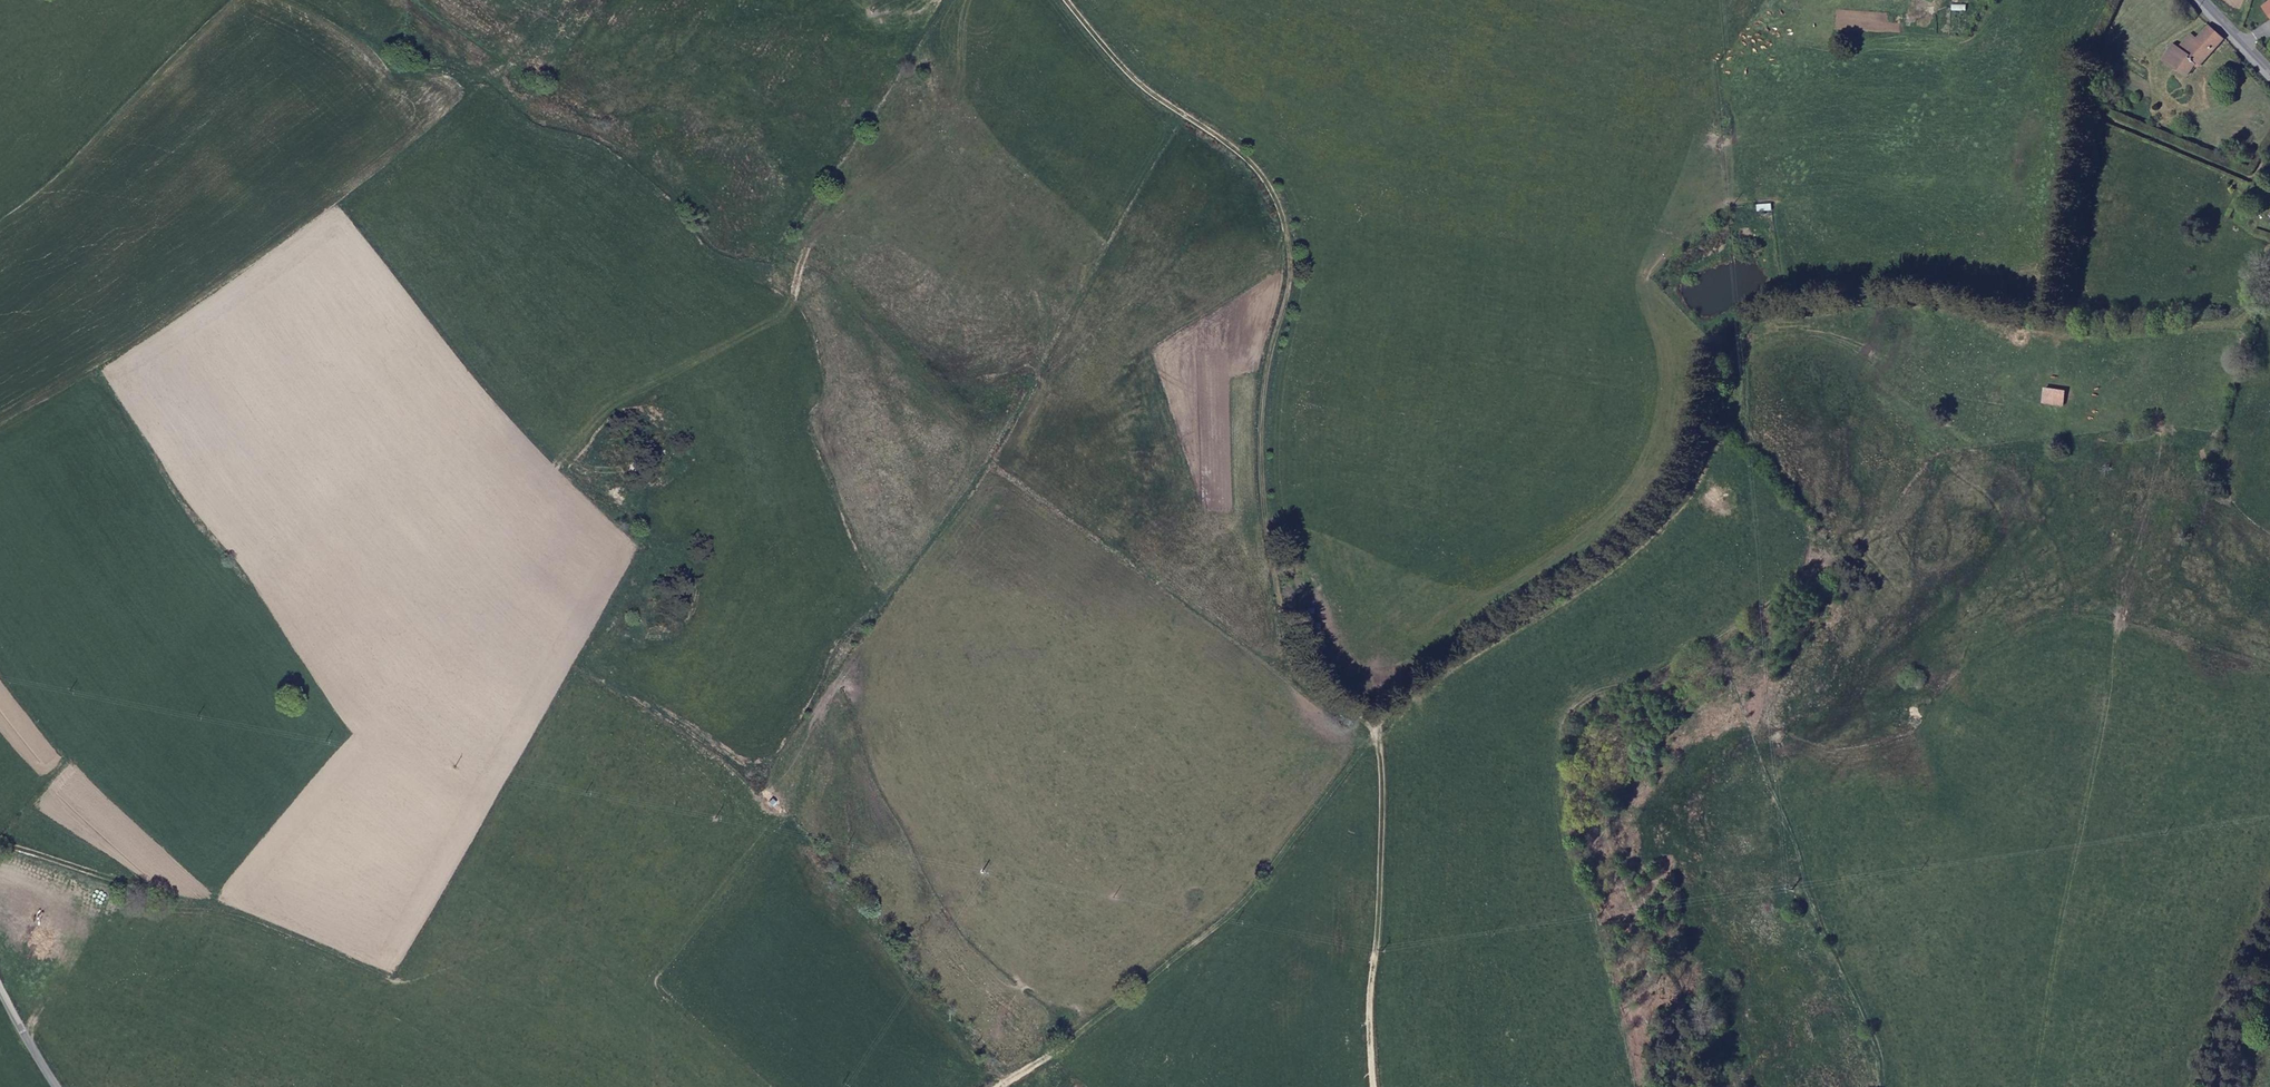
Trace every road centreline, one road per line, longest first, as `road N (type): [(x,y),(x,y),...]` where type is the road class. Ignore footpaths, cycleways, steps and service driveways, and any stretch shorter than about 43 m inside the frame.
road 1 (track): [(1071,0),(1132,74),(1269,178),(1283,222),(1293,273),(1267,375),(1265,475),(1285,631),(1314,682),(1383,735),(1374,1086)]
road 2 (track): [(1005,1086),(1228,918),(1383,735)]
road 3 (unclassified): [(63,1086),(0,972)]

